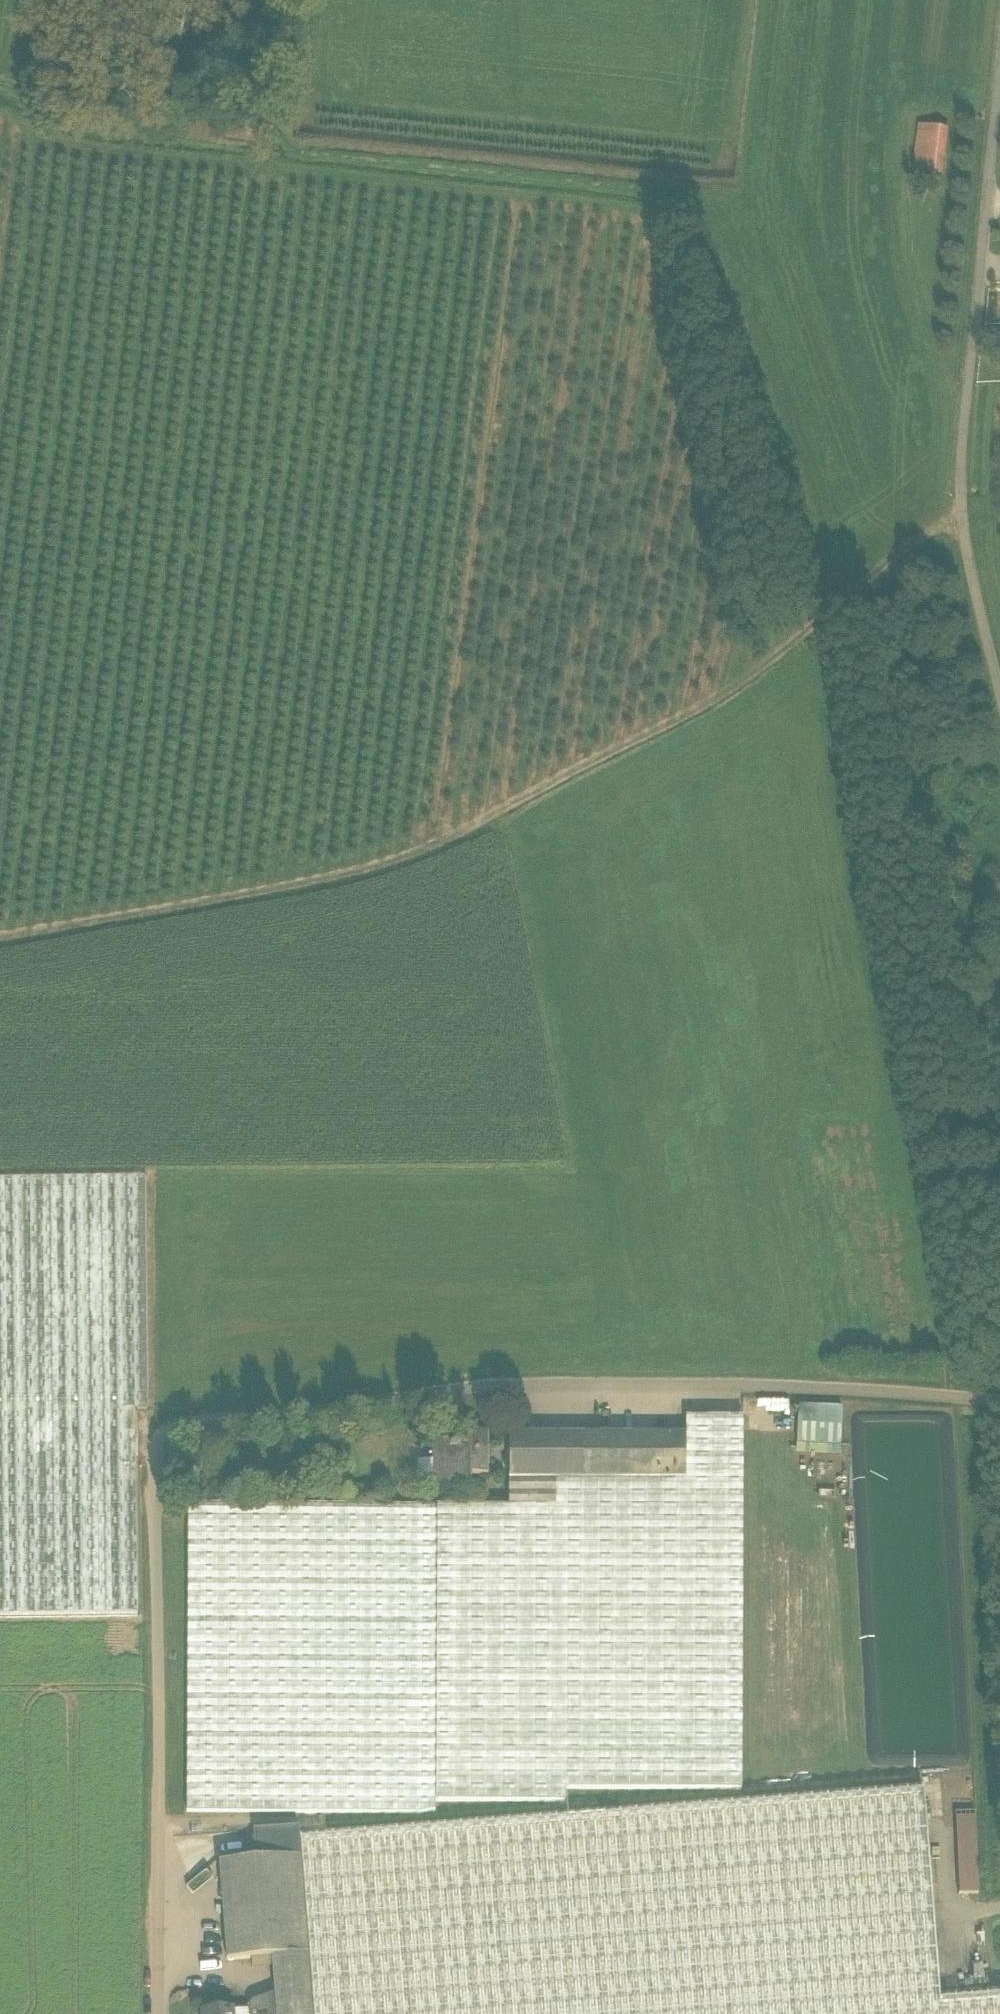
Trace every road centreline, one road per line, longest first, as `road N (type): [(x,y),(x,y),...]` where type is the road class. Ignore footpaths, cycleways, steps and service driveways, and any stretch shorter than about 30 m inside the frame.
road 1 (unclassified): [(156,2013),(156,1473),(163,1440),(197,1427),(481,1387),(709,1384),(999,1403)]
road 2 (track): [(964,519),(913,542),(750,677),(423,851),(327,880),(0,937)]
road 3 (unclassified): [(999,688),(963,494),(999,67)]

